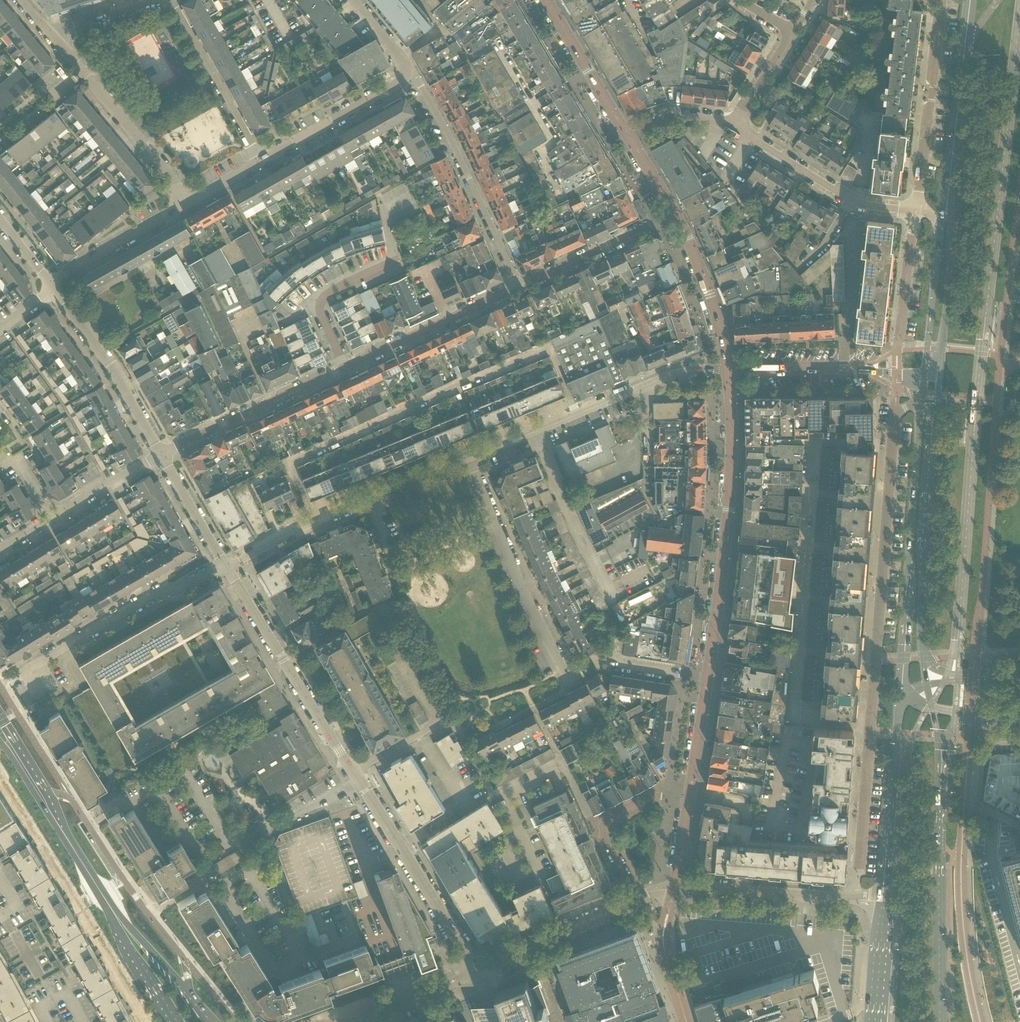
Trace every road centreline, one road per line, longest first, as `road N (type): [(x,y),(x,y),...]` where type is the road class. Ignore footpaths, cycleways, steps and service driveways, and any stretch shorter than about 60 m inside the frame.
road 1 (residential): [(921,406),(896,412),(855,899)]
road 2 (residential): [(477,971),(228,565)]
road 3 (residential): [(708,676),(731,472),(727,370)]
road 4 (secondary): [(921,406),(901,695)]
road 5 (residential): [(727,370),(685,371),(470,457)]
road 6 (residential): [(190,997),(184,959),(70,797),(37,788)]
road 7 (residential): [(572,685),(521,586),(470,457)]
road 8 (residential): [(519,286),(469,174),(415,77),(403,72)]
road 9 (secondary): [(923,659),(936,418)]
road 10 (residential): [(35,664),(228,565)]
road 11 (residential): [(345,367),(318,310),(323,299),(400,264),(386,212)]
road 12 (residential): [(939,0),(913,211)]
road 13 (secondary): [(970,0),(946,210)]
road 14 (secondary): [(901,695),(886,902)]
road 15 (residential): [(160,452),(345,367)]
road 16 (residential): [(737,125),(843,197),(913,211)]
road 17 (residential): [(727,370),(925,370)]
road 18 (residential): [(160,452),(53,287)]
road 19 (residential): [(345,367),(519,286)]
road 20 (residential): [(174,0),(263,160)]
road 21 (unclassified): [(675,886),(855,899)]
road 22 (secondary): [(940,1021),(939,841)]
road 23 (residential): [(690,800),(647,796),(604,827),(634,900)]
road 24 (residential): [(187,204),(79,68)]
road 25 (residential): [(519,286),(674,213)]
road 26 (residential): [(674,213),(707,284),(727,370)]
road 27 (residential): [(403,72),(263,160)]
road 28 (secondary): [(940,370),(951,232),(946,210)]
road 29 (residential): [(546,0),(629,136)]
road 30 (residential): [(187,204),(53,287)]
road 31 (residential): [(369,497),(228,565)]
road 32 (secondary): [(940,228),(925,370)]
road 33 (residential): [(913,211),(898,350)]
road 34 (secondary): [(37,788),(108,907)]
road 35 (residential): [(228,565),(160,452)]
road 36 (secondary): [(108,907),(173,1021)]
road 37 (residential): [(690,800),(708,676)]
road 38 (residential): [(160,452),(55,519)]
road 39 (secondary): [(190,997),(108,907)]
road 40 (unclassified): [(367,1021),(477,971)]
road 41 (secondary): [(886,902),(875,1021)]

